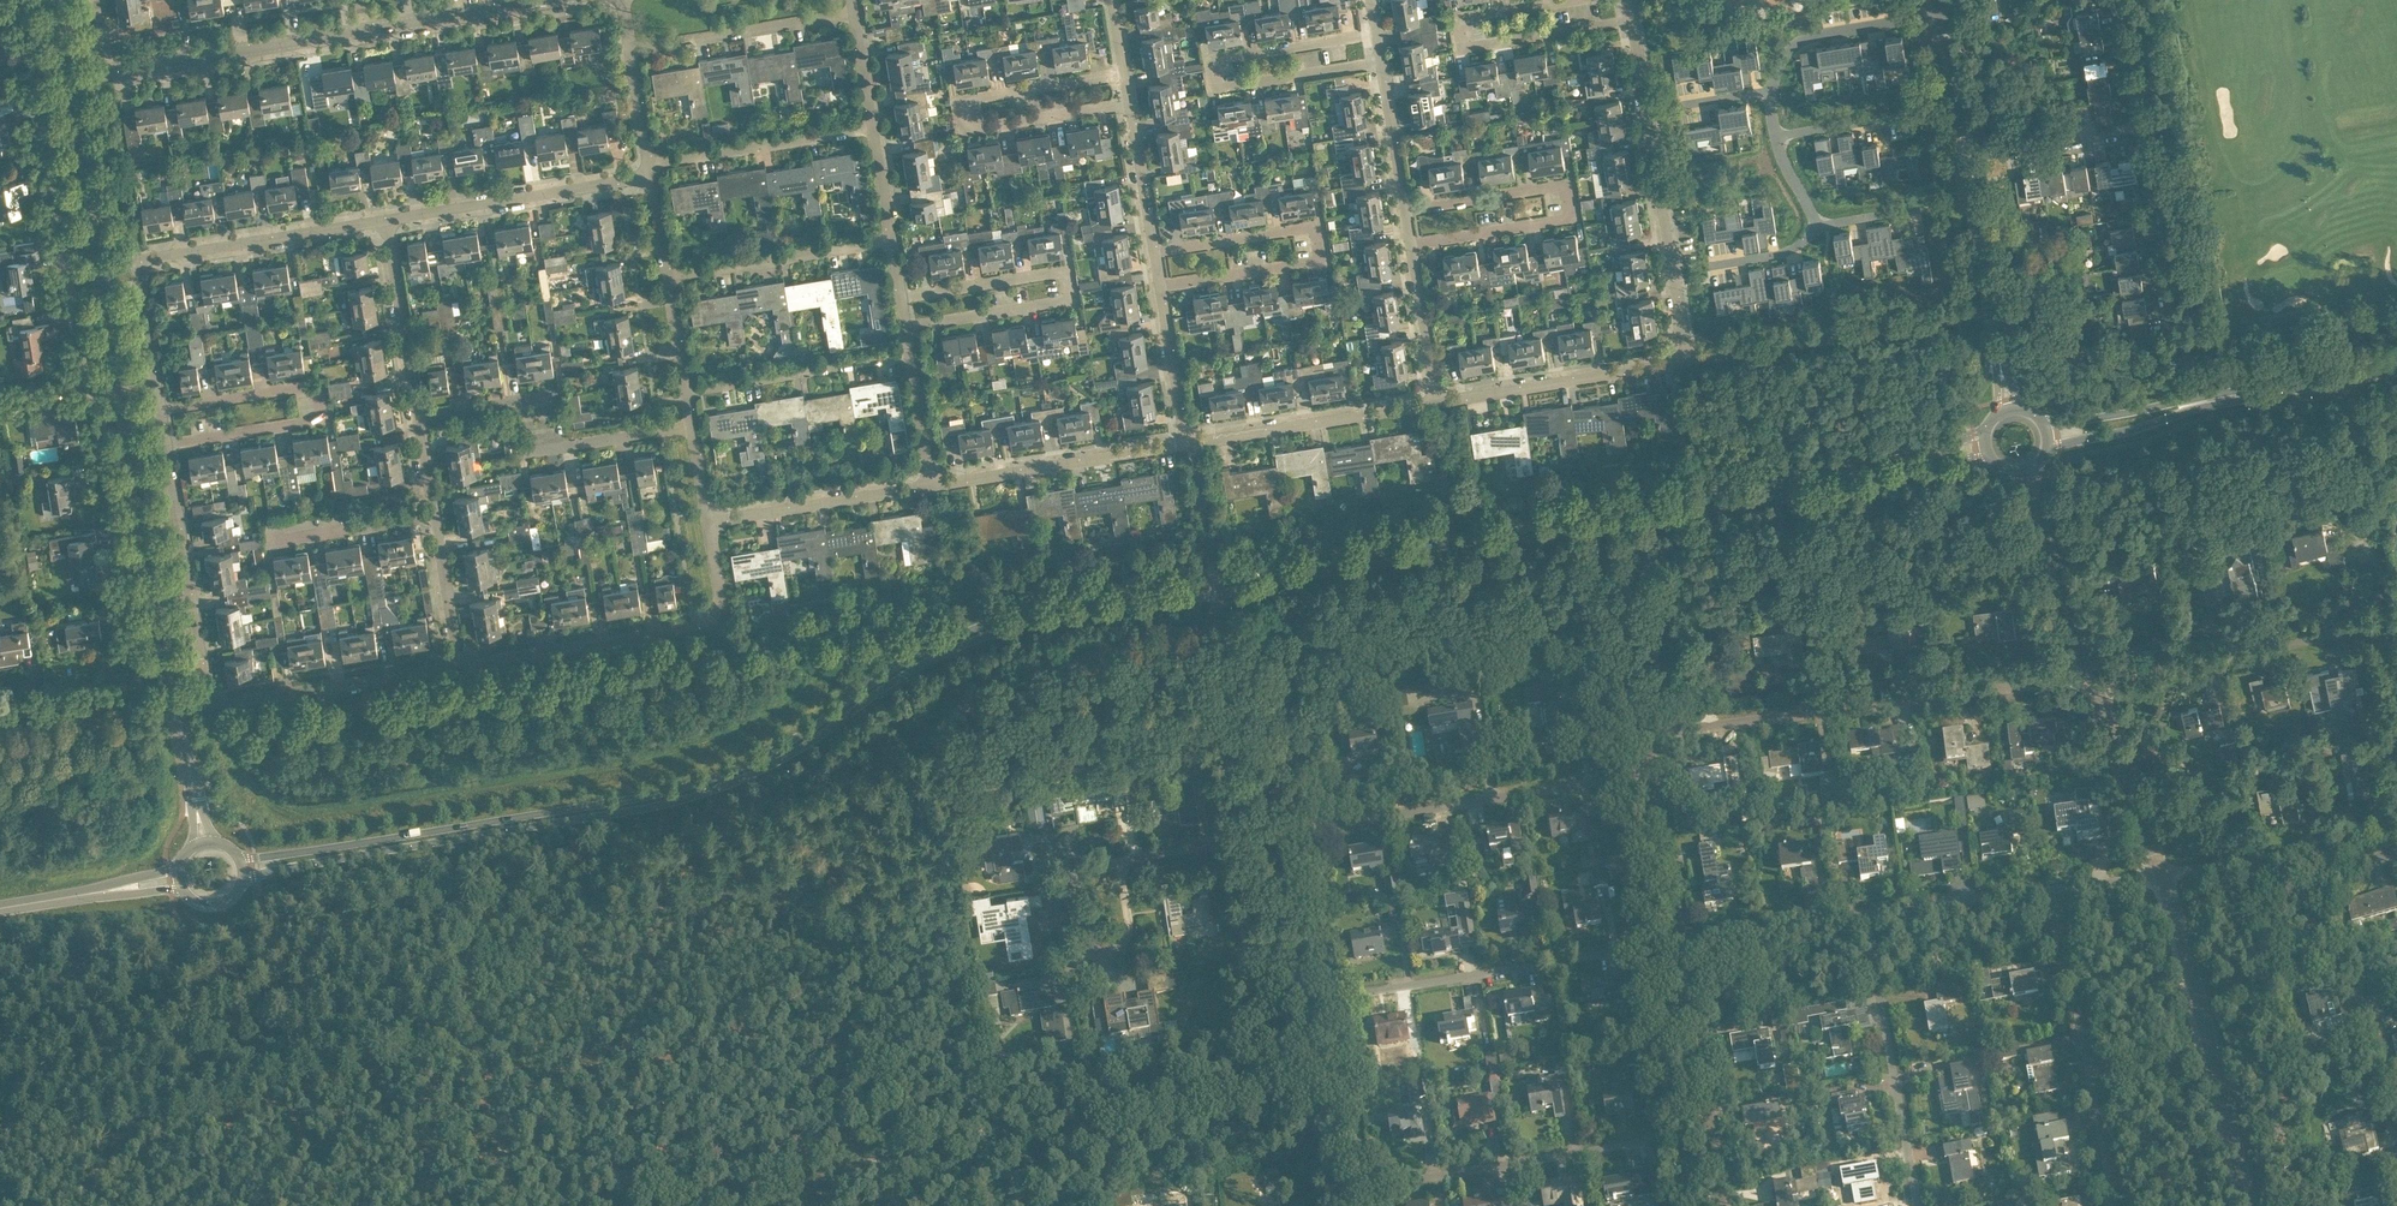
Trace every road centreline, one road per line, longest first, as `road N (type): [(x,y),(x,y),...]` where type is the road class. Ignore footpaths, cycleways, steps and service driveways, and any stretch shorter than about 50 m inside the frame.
road 1 (tertiary): [(240,881),(674,800),(732,782),(783,759),(944,653),(1053,618),(1788,499),(1927,464),(1992,460)]
road 2 (tertiary): [(1985,432),(1759,487),(1051,606),(938,644),(777,749),(669,791),(237,861)]
road 3 (residential): [(1656,772),(1655,732),(2090,673)]
road 4 (residential): [(0,709),(123,689),(140,673),(91,390),(80,382)]
road 5 (residential): [(196,811),(116,379)]
road 6 (residential): [(80,382),(19,0)]
road 7 (residential): [(456,663),(724,618),(707,518)]
road 8 (residential): [(1375,32),(1208,57),(1212,88),(1380,63)]
road 9 (residential): [(908,328),(1072,300),(1066,269),(903,297)]
road 10 (residential): [(1155,251),(1316,226),(1322,259),(1160,284)]
road 11 (residential): [(1332,995),(1684,941)]
road 12 (residential): [(1124,72),(963,99),(968,128),(1129,102)]
road 13 (residential): [(1404,208),(1561,182),(1567,219),(1411,245)]
road 14 (residential): [(1306,830),(1656,772)]
road 15 (residential): [(164,445),(312,421),(324,405),(310,384),(158,408)]
road 16 (residential): [(1365,1186),(1705,1131)]
road 17 (residential): [(1688,360),(1634,25)]
road 18 (residential): [(2246,1205),(2159,879)]
road 19 (residential): [(2113,1205),(2049,890)]
road 20 (residential): [(1575,0),(1459,16),(1464,48),(1634,25)]
road 21 (residential): [(1908,1205),(1856,914)]
road 22 (residential): [(2097,692),(2382,620)]
road 23 (residential): [(230,699),(214,696),(202,665),(164,445)]
road 24 (residential): [(1688,360),(1954,313)]
road 25 (residential): [(386,220),(651,177)]
road 26 (residential): [(109,71),(364,28)]
road 27 (residential): [(932,484),(1187,443)]
road 28 (residential): [(1437,402),(1688,360)]
road 29 (residential): [(1187,443),(1437,402)]
road 30 (residential): [(137,259),(386,220)]
road 31 (residential): [(2159,879),(2319,871),(2396,853)]
road 32 (residential): [(649,164),(875,127)]
road 33 (residential): [(230,699),(456,663)]
road 34 (residential): [(631,52),(856,12)]
road 35 (residential): [(668,279),(893,240)]
road 36 (residential): [(686,388),(911,351)]
road 37 (residential): [(707,518),(932,484)]
road 38 (residential): [(2002,372),(1966,158)]
road 39 (tertiary): [(2195,405),(2396,366)]
road 40 (residential): [(1942,16),(1805,37),(1789,52),(1773,92)]
road 41 (residential): [(417,419),(386,220)]
road 42 (residential): [(2159,879),(2097,692)]
road 43 (residential): [(1856,914),(2049,890)]
road 44 (residential): [(1365,1186),(1332,995)]
road 45 (residential): [(98,266),(69,77)]
road 46 (residential): [(1705,1131),(1684,941)]
road 47 (residential): [(2167,318),(2136,130)]
road 48 (residential): [(1306,830),(1120,862)]
road 49 (residential): [(2090,673),(2034,503)]
road 50 (residential): [(364,28),(538,0)]
road 51 (residential): [(1684,941),(1856,914)]
road 52 (residential): [(1966,158),(2136,130)]
road 53 (residential): [(1684,941),(1656,772)]
road 54 (residential): [(1332,995),(1306,830)]
road 55 (residential): [(692,427),(531,454)]
road 56 (residential): [(1187,443),(1160,284)]
road 57 (residential): [(1437,402),(1411,245)]
road 58 (tertiary): [(2048,448),(2195,405)]
road 59 (residential): [(282,541),(432,516)]
road 60 (tertiary): [(2195,405),(2044,422)]
road 61 (residential): [(1155,251),(1129,102)]
road 62 (residential): [(456,663),(432,516)]
road 63 (residential): [(1404,208),(1380,63)]
road 64 (residential): [(1966,158),(1942,16)]
road 65 (residential): [(932,484),(911,351)]
road 66 (residential): [(1778,134),(1908,113)]
road 67 (residential): [(2136,130),(2116,0)]
road 68 (residential): [(1090,951),(1077,875),(1120,862)]

